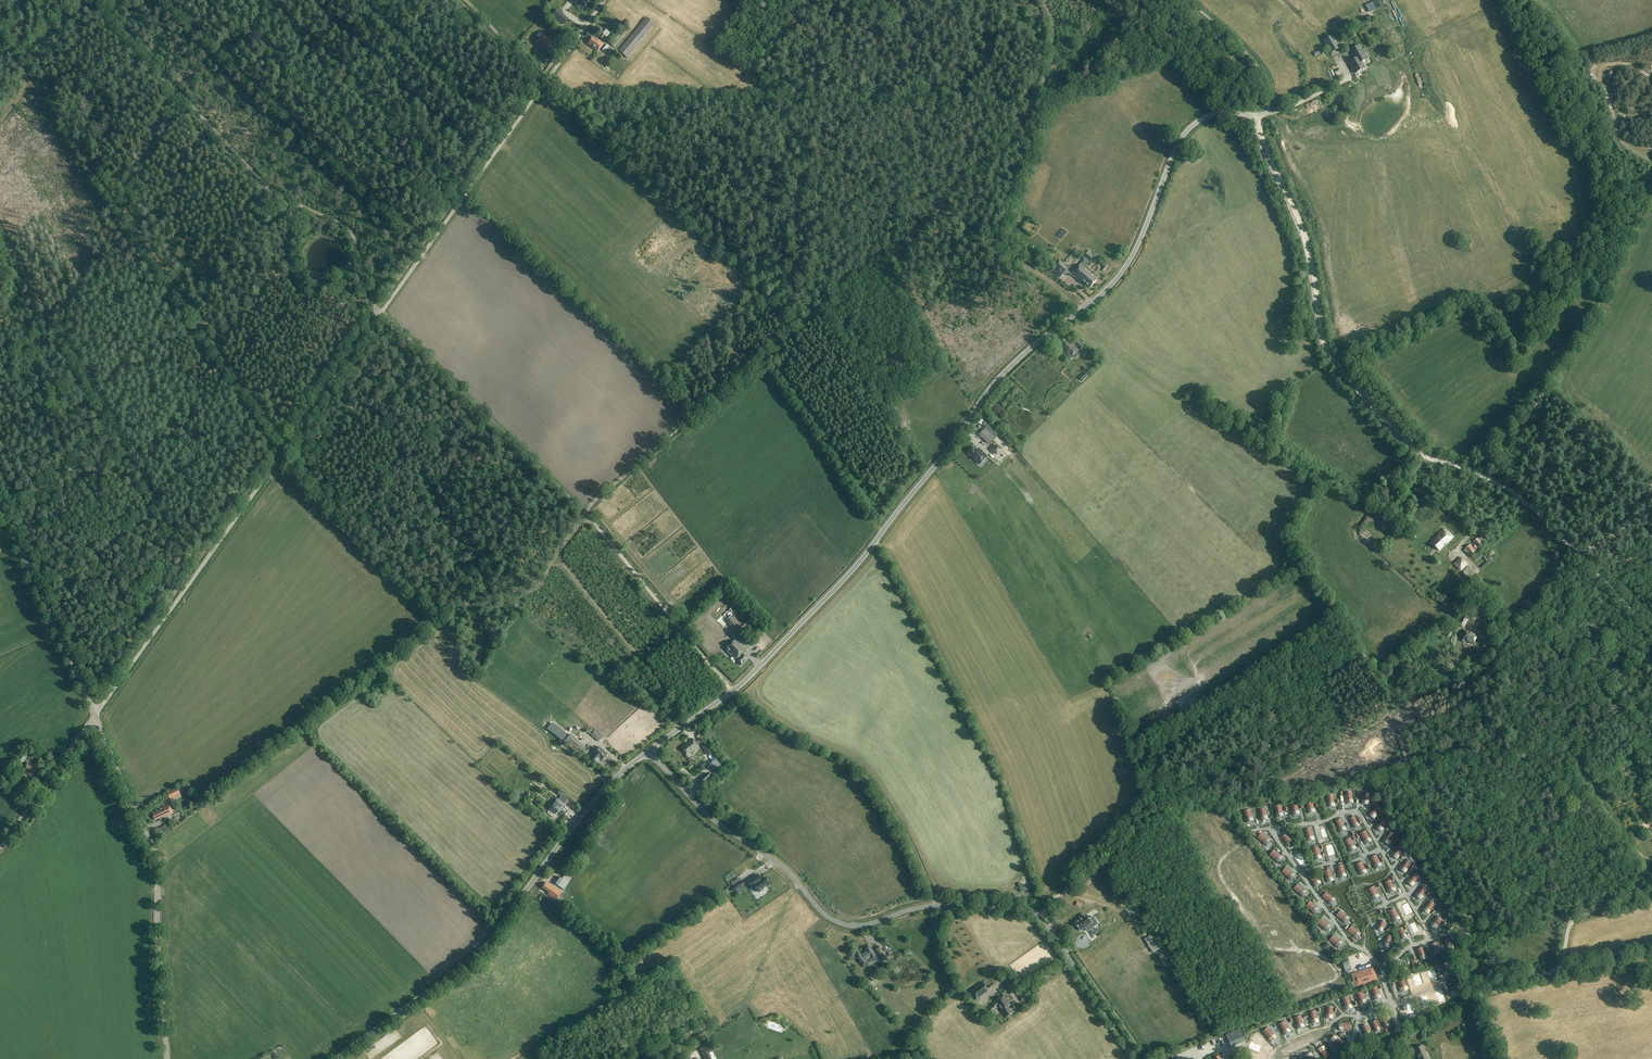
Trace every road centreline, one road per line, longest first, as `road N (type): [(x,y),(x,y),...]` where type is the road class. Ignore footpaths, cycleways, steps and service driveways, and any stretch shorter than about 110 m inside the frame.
road 1 (unclassified): [(648,751),(750,676),(859,563),(1000,377),(1113,283),(1137,247),(1185,133),(1215,114),(1256,116)]
road 2 (unclassified): [(93,712),(604,0)]
road 3 (unclassified): [(1137,1058),(1037,915),(932,907),(865,925),(839,923),(781,866),(709,817),(648,751)]
road 4 (track): [(1511,492),(1415,450),(1333,359),(1306,240),(1258,127)]
road 5 (track): [(282,0),(219,55),(168,82),(124,211),(58,317),(28,326),(3,317)]
road 6 (unclassified): [(336,1058),(466,963),(587,806),(648,751)]
road 7 (track): [(1561,734),(1319,785),(1148,805)]
road 8 (track): [(364,294),(352,235),(266,186),(94,0)]
road 9 (unclassified): [(167,1058),(156,858),(93,712)]
road 10 (track): [(584,509),(366,299)]
road 11 (track): [(794,328),(584,509)]
road 12 (track): [(1651,187),(1620,184),(1569,148),(1502,0)]
road 13 (track): [(485,167),(307,0)]
road 14 (unclassified): [(93,712),(0,506)]
road 15 (track): [(1345,1058),(1497,983),(1550,974)]
road 16 (track): [(782,336),(871,472),(882,531)]
road 17 (track): [(678,730),(673,698),(556,557)]
road 18 (track): [(720,678),(587,516)]
road 19 (unclassified): [(1651,635),(1511,492)]
road 20 (track): [(1053,54),(1029,111),(938,207)]
road 21 (track): [(715,398),(710,338),(668,296),(690,228)]
road 22 (track): [(764,148),(807,87),(880,35)]
road 23 (track): [(0,848),(96,719)]
road 24 (track): [(1495,900),(1412,766)]
road 25 (track): [(1037,915),(1148,805)]
road 26 (track): [(1062,291),(938,207)]
road 27 (track): [(1272,112),(1260,65),(1190,0)]
road 28 (track): [(1148,805),(1134,737),(1152,708),(1183,688)]
road 29 (track): [(1550,974),(1574,920),(1640,892)]
road 30 (track): [(663,373),(754,289)]
road 31 (track): [(884,258),(793,175)]

